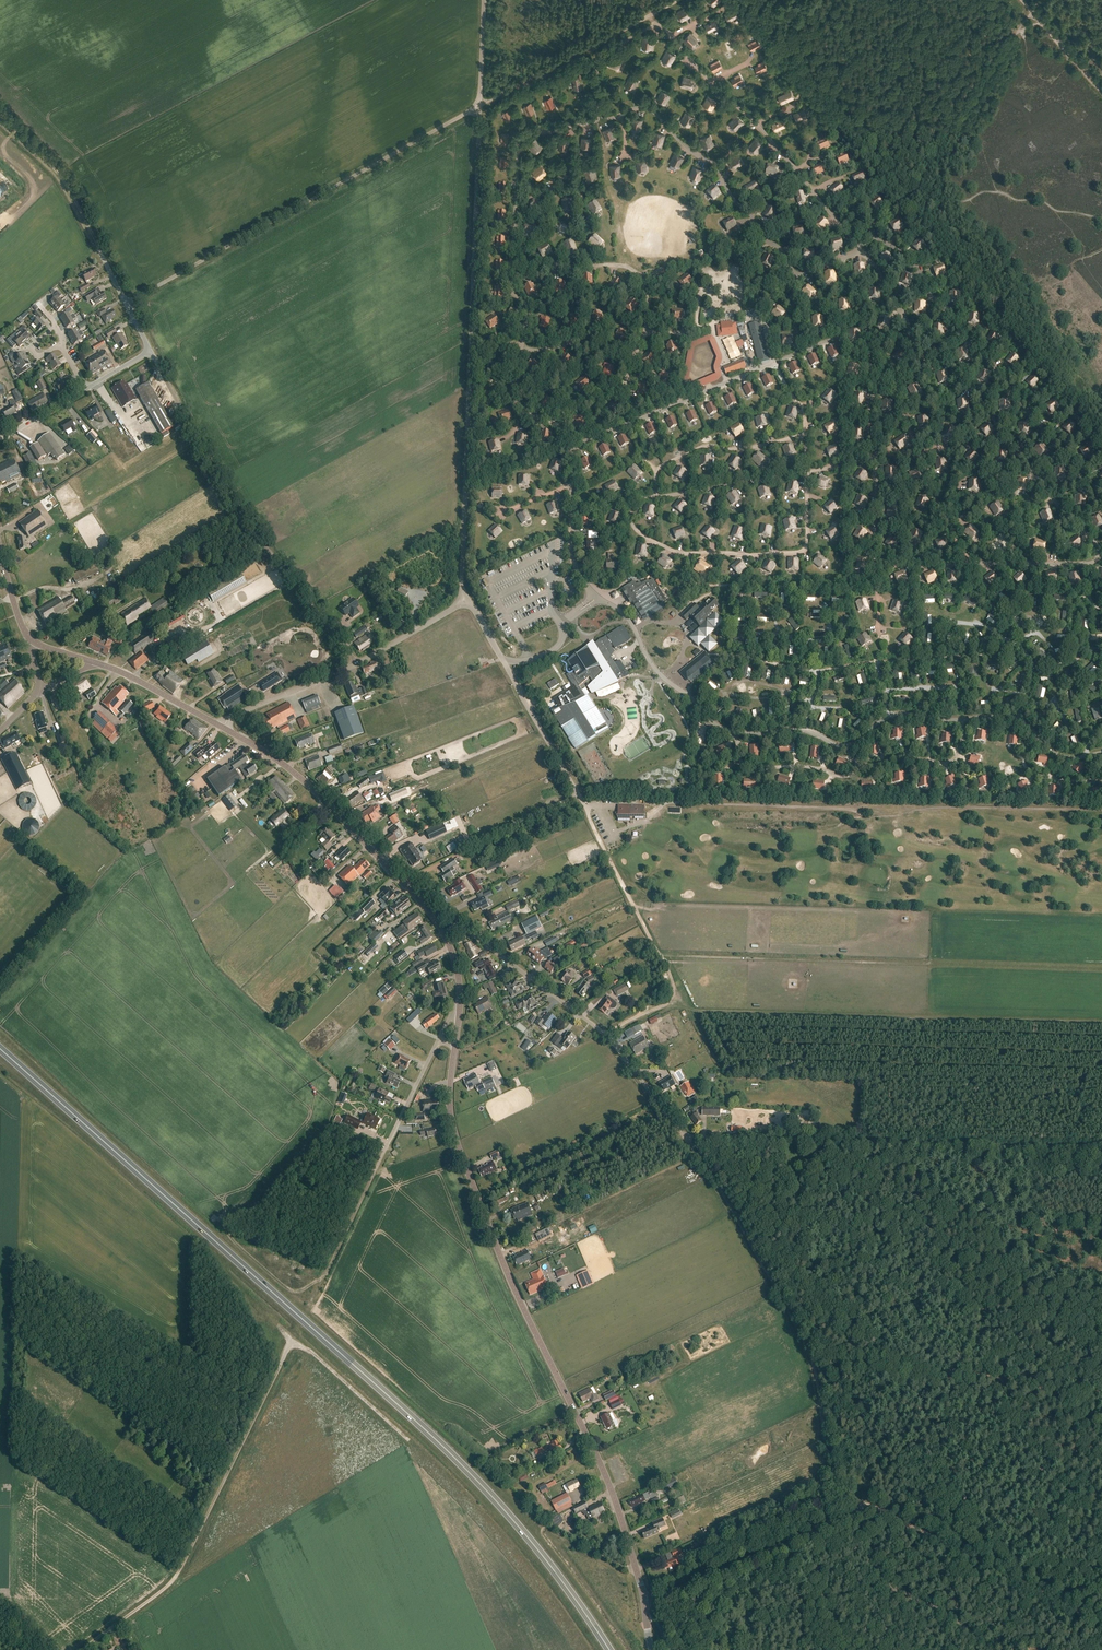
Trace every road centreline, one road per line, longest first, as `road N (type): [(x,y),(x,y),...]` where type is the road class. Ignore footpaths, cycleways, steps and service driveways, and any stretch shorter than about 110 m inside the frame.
road 1 (trunk): [(610,1649),(540,1552),(433,1436),(0,1048)]
road 2 (tertiary): [(644,1600),(603,1469),(517,1294),(455,1135),(454,1046)]
road 3 (unclassified): [(467,599),(461,584),(479,105)]
road 4 (track): [(684,1137),(810,1357),(830,1475),(868,1505)]
road 5 (unclassified): [(126,303),(479,105)]
road 6 (unclassified): [(80,1649),(180,1568),(292,1341)]
road 7 (residential): [(680,1132),(605,1034),(459,925)]
road 8 (unclassified): [(644,1600),(859,1509),(877,1566)]
road 9 (track): [(586,807),(673,984),(669,1003),(605,1034)]
road 10 (tertiary): [(427,907),(287,767),(222,727)]
road 11 (unclassified): [(293,581),(226,495),(150,351)]
road 12 (track): [(868,1505),(1101,1623)]
road 13 (residential): [(328,1266),(438,1040)]
road 14 (track): [(957,121),(1030,9),(1101,92)]
road 15 (unclassified): [(467,599),(586,807)]
road 16 (track): [(776,32),(909,195)]
road 17 (track): [(684,1137),(868,1143)]
road 18 (track): [(99,250),(54,170),(0,119)]
road 19 (track): [(938,1142),(1101,1148)]
road 20 (unclassified): [(357,663),(222,727)]
road 21 (unclassified): [(608,37),(479,105)]
road 22 (tertiary): [(222,727),(92,662)]
road 23 (unclassified): [(987,1649),(964,1626),(888,1585),(877,1566)]
road 24 (unclassified): [(357,663),(467,599)]

